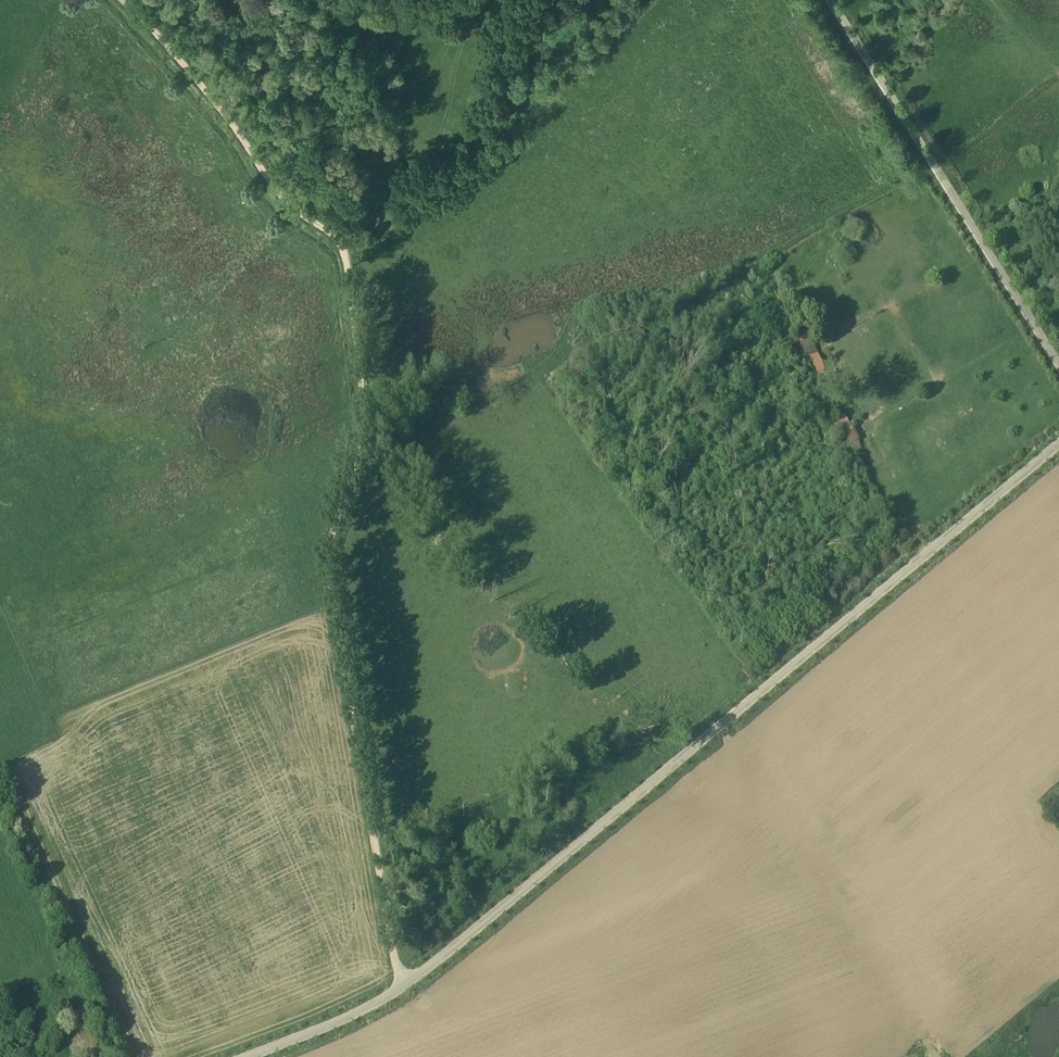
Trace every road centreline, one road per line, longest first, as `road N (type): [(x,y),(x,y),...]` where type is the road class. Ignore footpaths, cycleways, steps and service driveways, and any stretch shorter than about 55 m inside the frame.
road 1 (track): [(402,986),(329,583),(328,550),(363,441),(344,246),(286,202),(215,102),(124,0)]
road 2 (unclassified): [(244,1056),(402,986),(1058,445)]
road 3 (unclassified): [(1058,365),(825,0)]

